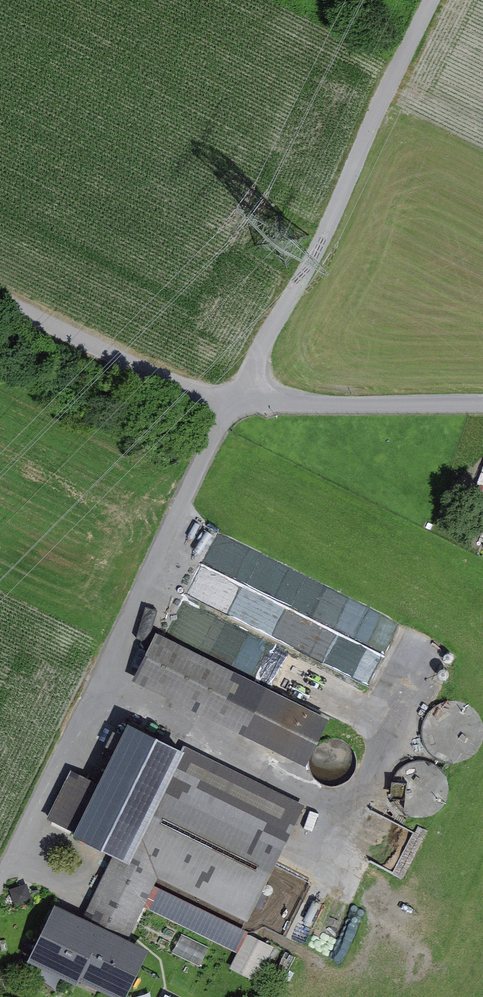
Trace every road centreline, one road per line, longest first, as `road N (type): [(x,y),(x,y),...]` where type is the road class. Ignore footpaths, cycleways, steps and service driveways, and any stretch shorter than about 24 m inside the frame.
road 1 (unclassified): [(243,396),(438,0)]
road 2 (unclassified): [(0,296),(215,396),(243,396)]
road 3 (unclassified): [(243,396),(482,402)]

